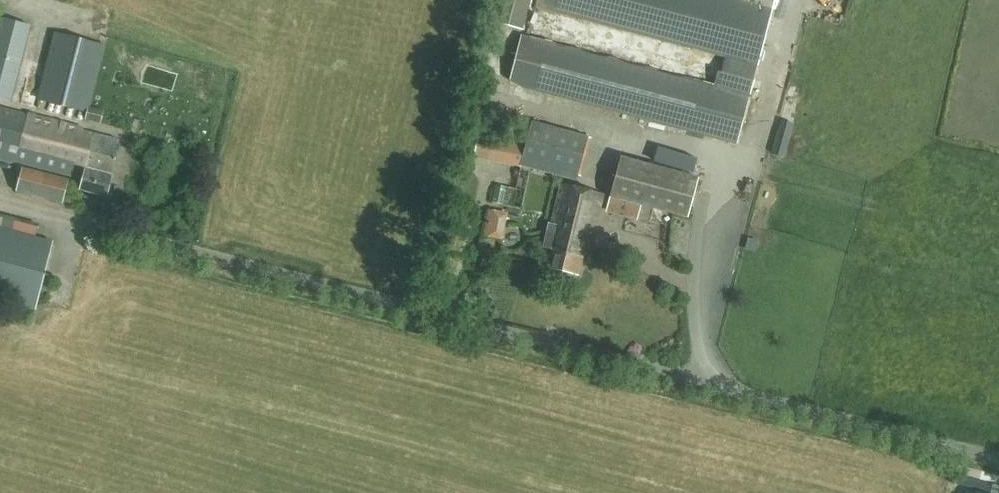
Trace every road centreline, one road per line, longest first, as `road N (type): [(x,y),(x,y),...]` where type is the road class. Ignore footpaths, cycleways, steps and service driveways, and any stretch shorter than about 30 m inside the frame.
road 1 (unclassified): [(998,462),(0,200)]

